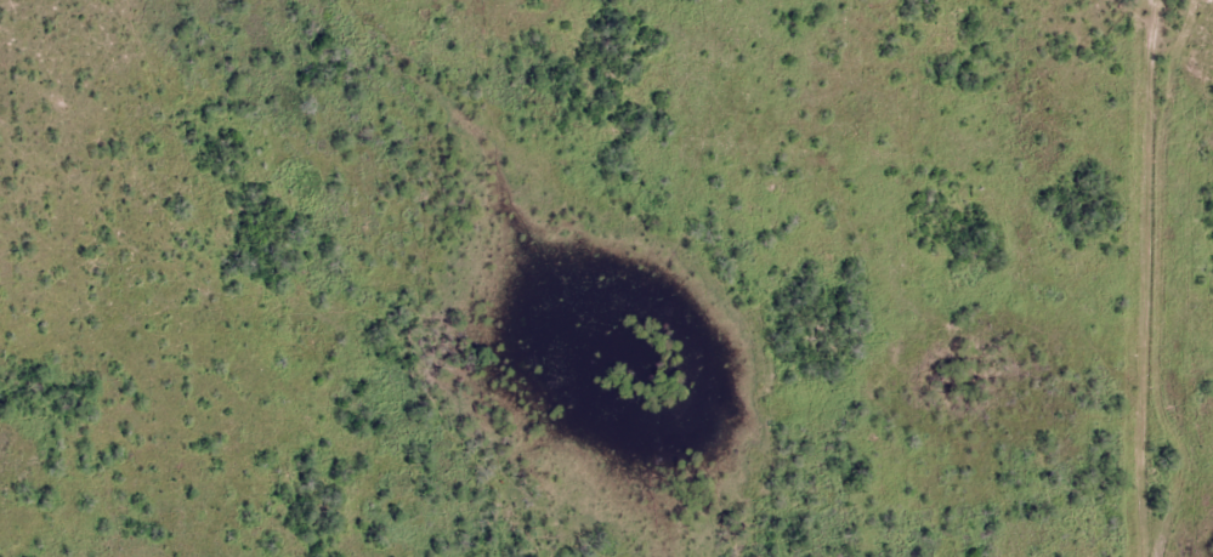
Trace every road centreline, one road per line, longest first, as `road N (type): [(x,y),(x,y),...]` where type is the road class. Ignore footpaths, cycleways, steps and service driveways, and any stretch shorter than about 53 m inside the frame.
road 1 (residential): [(1094,0),(1088,556)]

